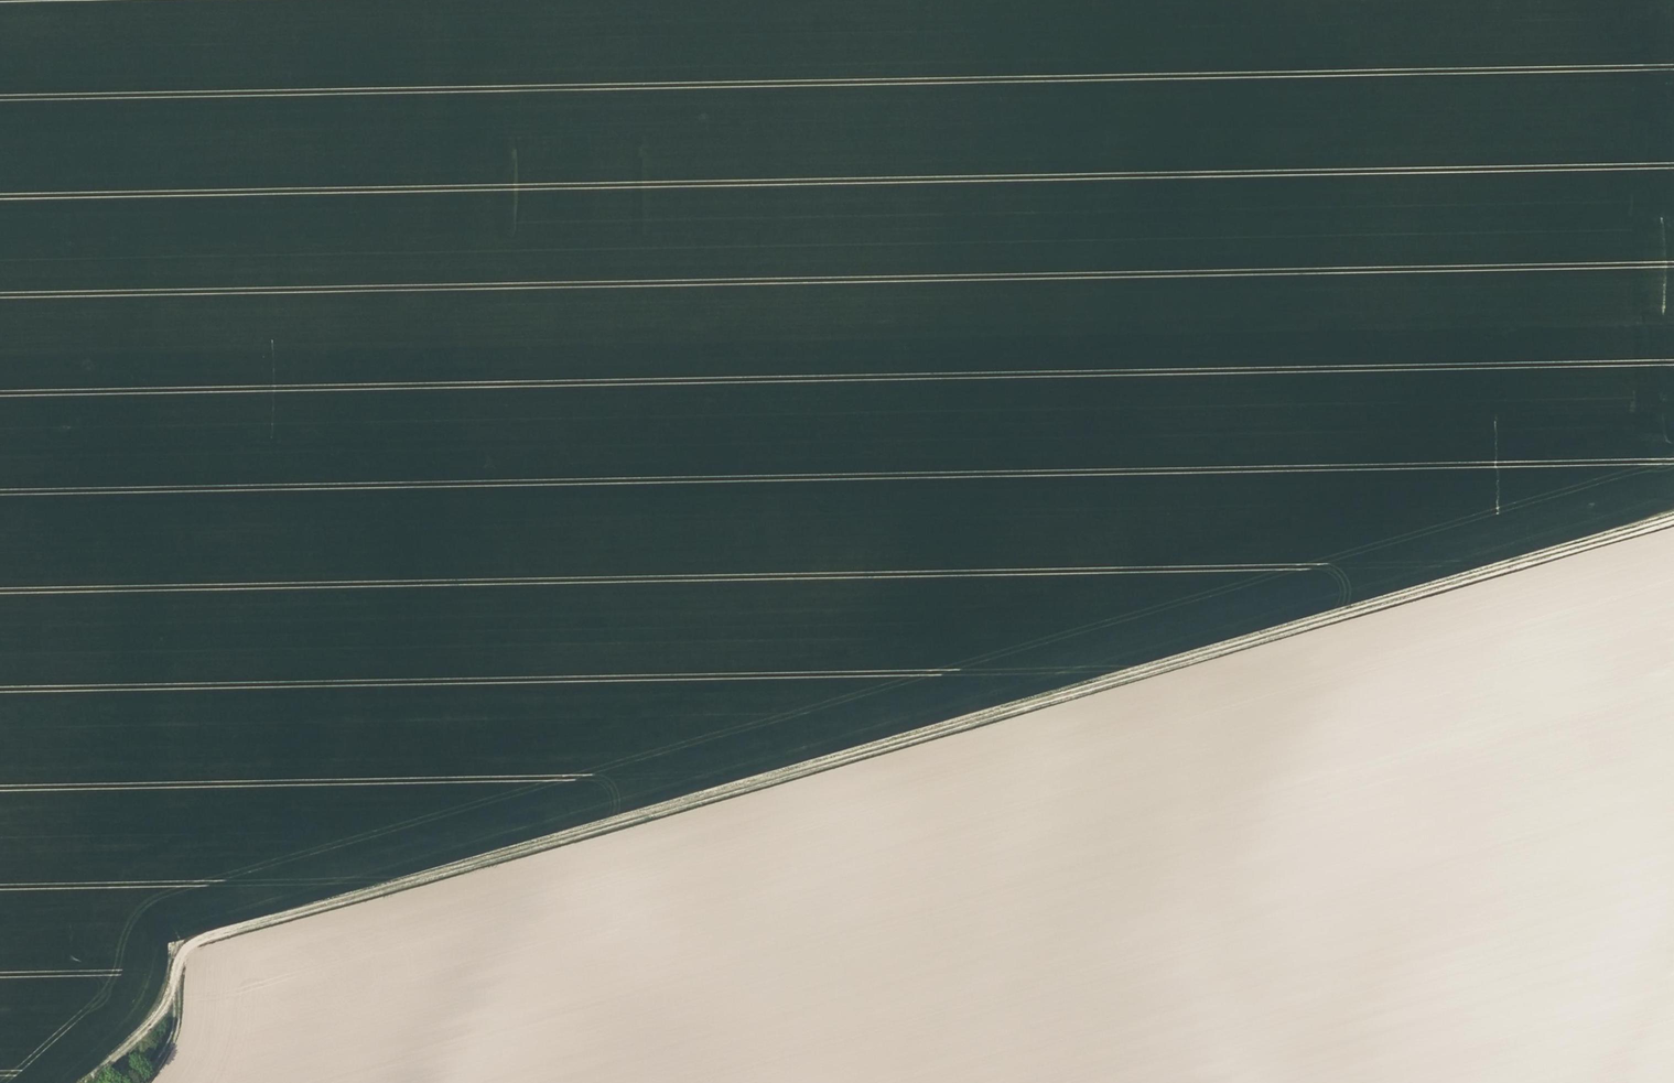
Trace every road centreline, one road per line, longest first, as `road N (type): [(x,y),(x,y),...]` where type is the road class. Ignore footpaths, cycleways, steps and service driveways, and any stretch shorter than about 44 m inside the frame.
road 1 (track): [(80,1082),(165,1007),(178,963),(199,938),(1673,518)]
road 2 (track): [(178,963),(177,1022),(146,1082)]

